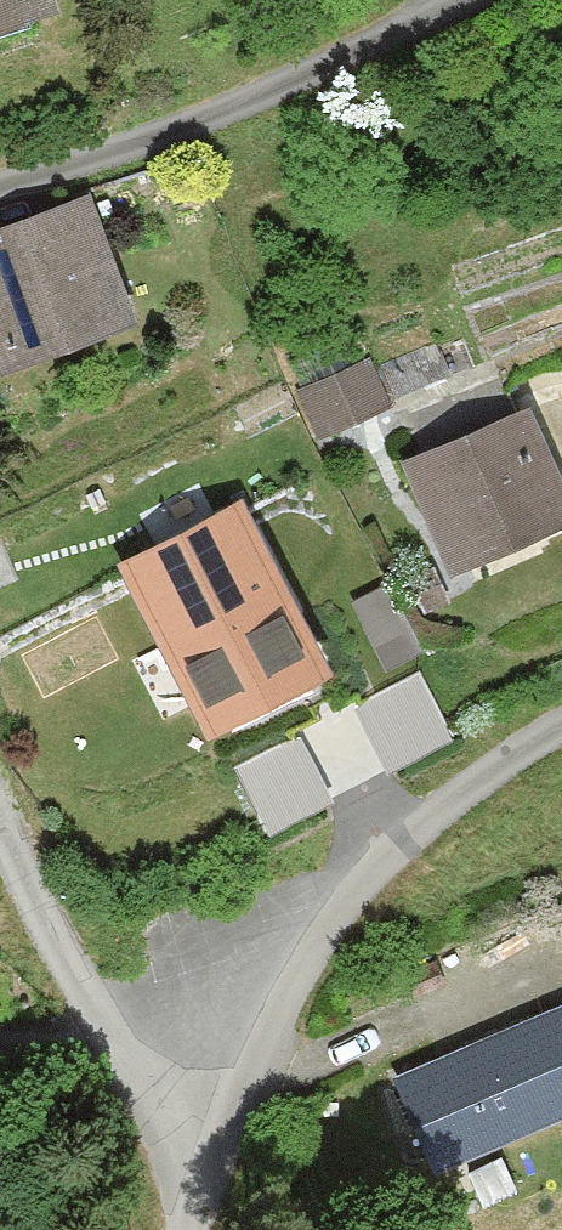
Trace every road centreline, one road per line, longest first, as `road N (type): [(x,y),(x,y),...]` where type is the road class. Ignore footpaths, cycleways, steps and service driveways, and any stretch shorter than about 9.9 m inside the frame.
road 1 (tertiary): [(176,1192),(238,1062),(328,905),(510,745),(561,718)]
road 2 (residential): [(0,179),(142,134),(434,0)]
road 3 (residential): [(176,1192),(0,857)]

